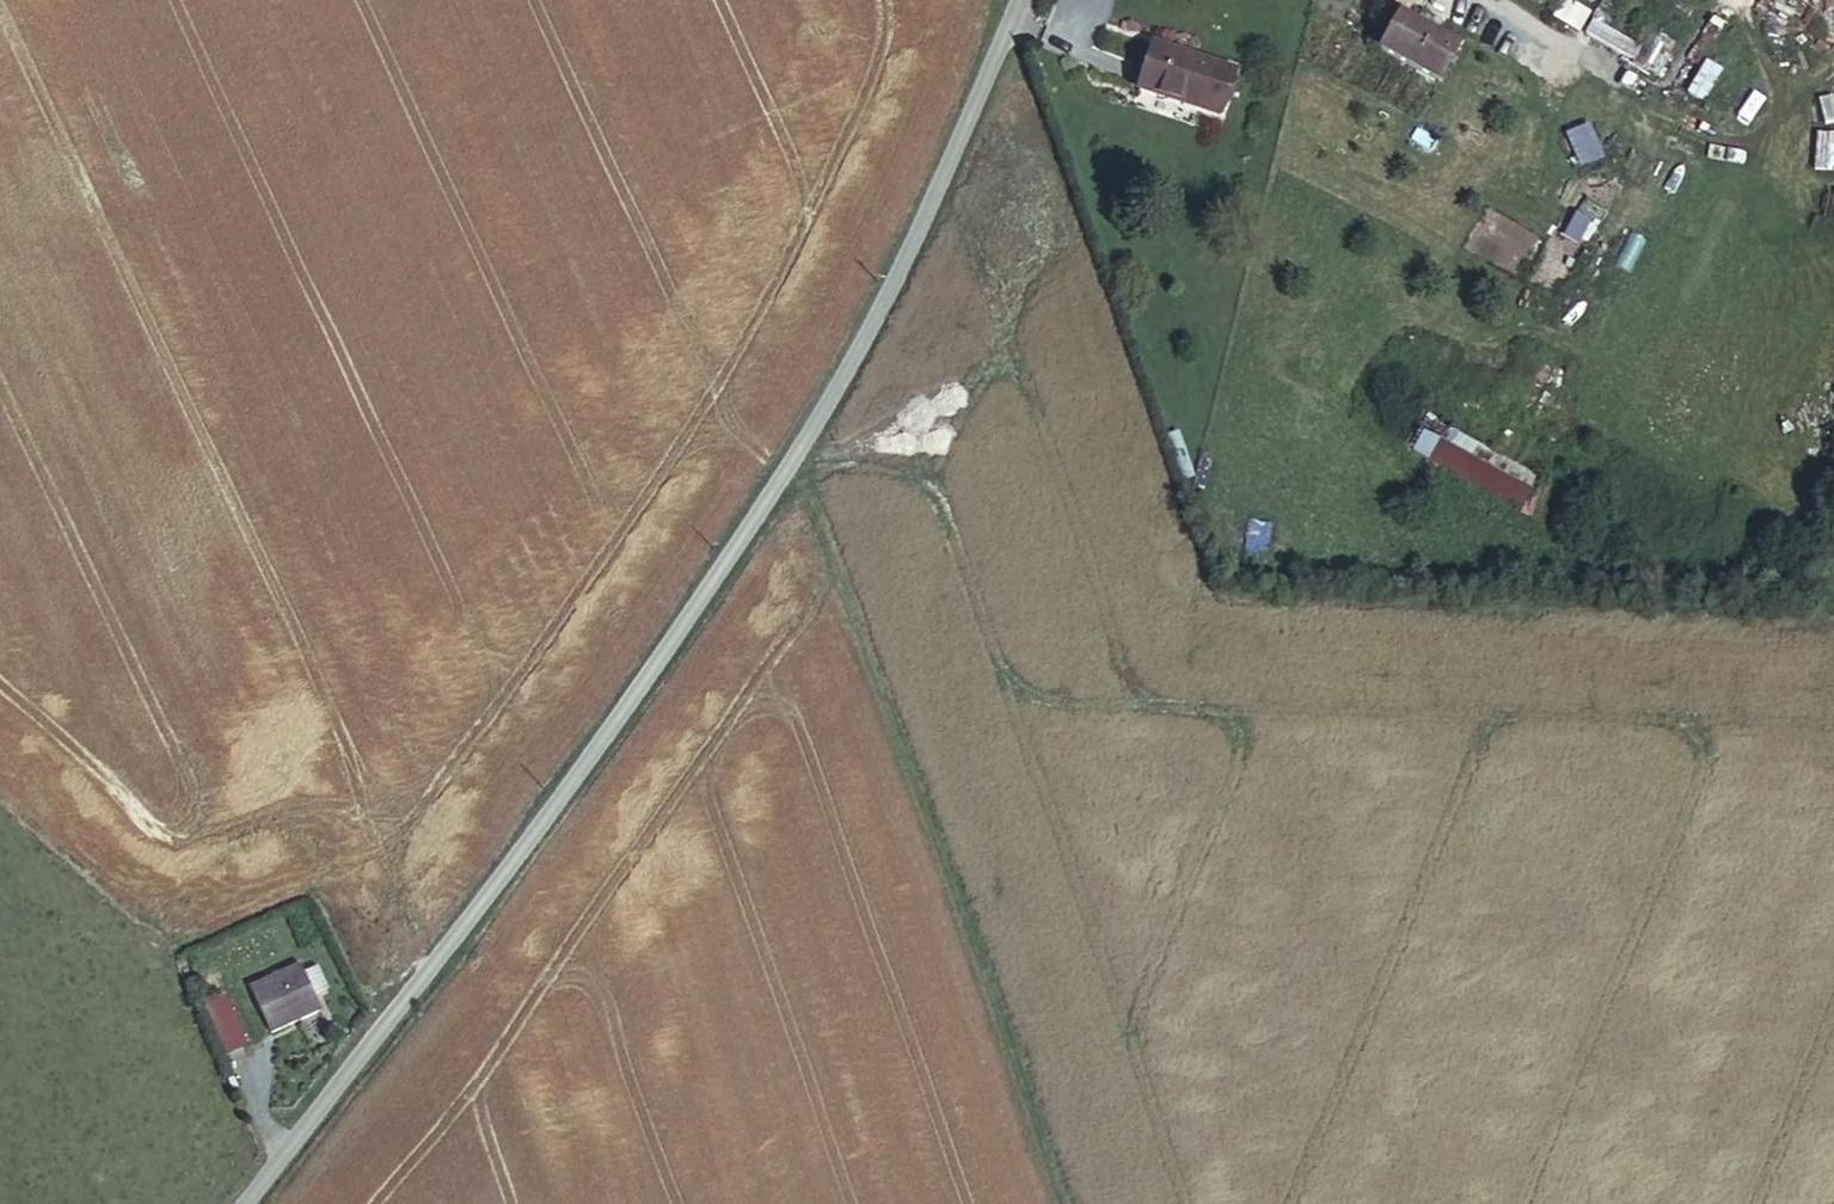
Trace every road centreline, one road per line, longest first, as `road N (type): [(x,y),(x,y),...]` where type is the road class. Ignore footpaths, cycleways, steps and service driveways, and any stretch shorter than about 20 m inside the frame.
road 1 (unclassified): [(245,1203),(792,465),(942,207),(1025,0)]
road 2 (track): [(792,465),(1060,1203)]

